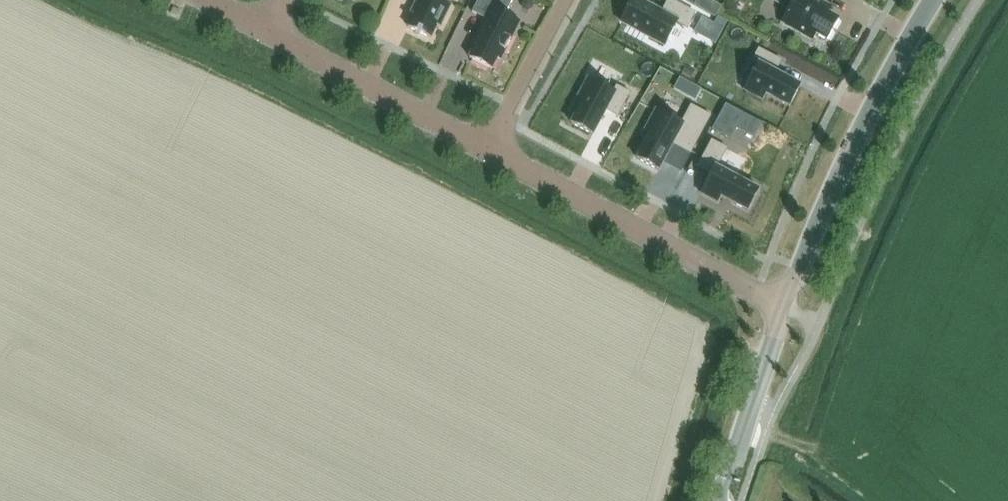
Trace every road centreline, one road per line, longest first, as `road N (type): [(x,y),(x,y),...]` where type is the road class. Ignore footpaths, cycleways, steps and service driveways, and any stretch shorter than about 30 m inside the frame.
road 1 (secondary): [(781,305),(933,0)]
road 2 (residential): [(487,148),(781,305)]
road 3 (residential): [(263,29),(487,148)]
road 4 (secondary): [(720,500),(781,305)]
road 5 (residential): [(566,0),(487,148)]

